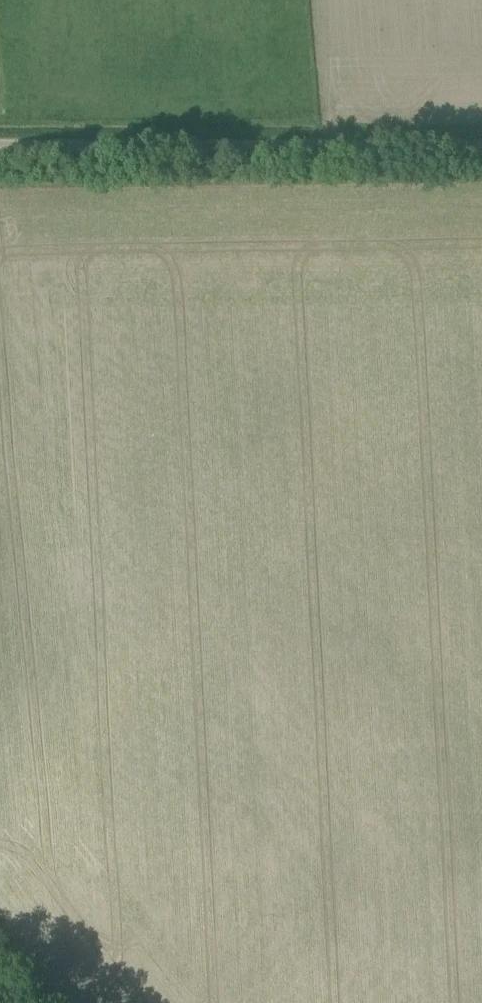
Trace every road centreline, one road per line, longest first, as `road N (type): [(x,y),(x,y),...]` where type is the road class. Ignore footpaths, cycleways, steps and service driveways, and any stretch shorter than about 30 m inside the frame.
road 1 (unclassified): [(481,144),(0,145)]

